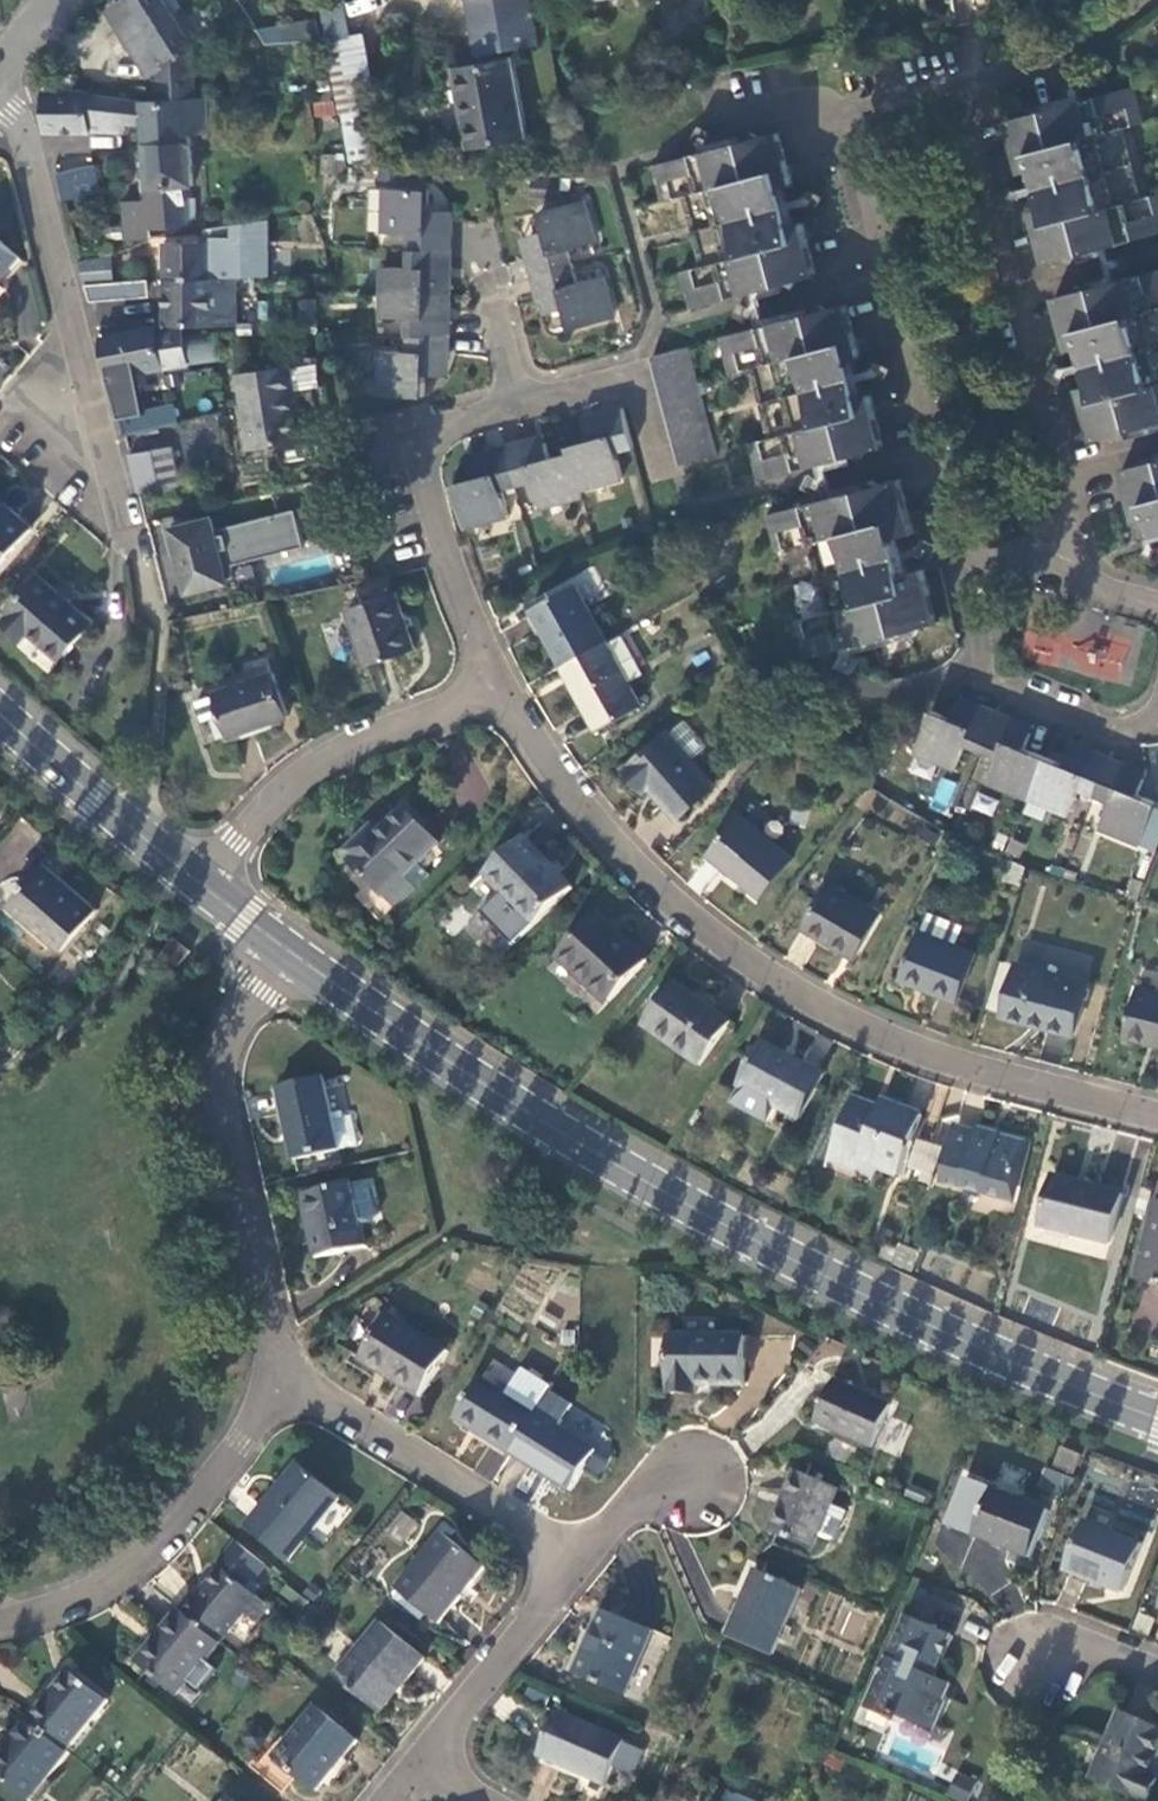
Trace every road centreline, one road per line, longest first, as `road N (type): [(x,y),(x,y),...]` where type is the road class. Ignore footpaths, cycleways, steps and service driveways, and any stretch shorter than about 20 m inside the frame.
road 1 (secondary): [(282,951),(422,1048),(697,1215),(900,1314),(1157,1419)]
road 2 (residential): [(1157,1120),(911,1054),(754,963),(581,813),(496,688)]
road 3 (residential): [(855,120),(963,95),(1060,487),(1064,583)]
road 4 (residential): [(964,547),(855,120)]
road 5 (residential): [(275,1353),(230,1081),(245,1013),(282,951)]
road 6 (residential): [(275,1353),(234,1451),(156,1542),(72,1607),(0,1622)]
road 7 (residential): [(496,688),(419,438),(527,405)]
road 8 (residential): [(496,688),(379,732),(291,781),(236,843),(207,892)]
road 9 (residential): [(567,1560),(304,1365),(275,1353)]
road 10 (residential): [(964,547),(990,686),(1116,732),(1157,719)]
road 11 (secondary): [(0,722),(207,892)]
road 12 (residential): [(1,69),(72,318)]
road 13 (residential): [(425,1766),(567,1560)]
road 14 (residential): [(72,318),(136,538)]
road 15 (residential): [(527,405),(640,381),(663,467)]
road 16 (residential): [(136,538),(0,433)]
road 17 (residential): [(567,1560),(625,1510),(707,1474)]
road 18 (residential): [(716,124),(799,103),(855,120)]
road 19 (residential): [(1157,1669),(1104,1650),(1019,1648)]

